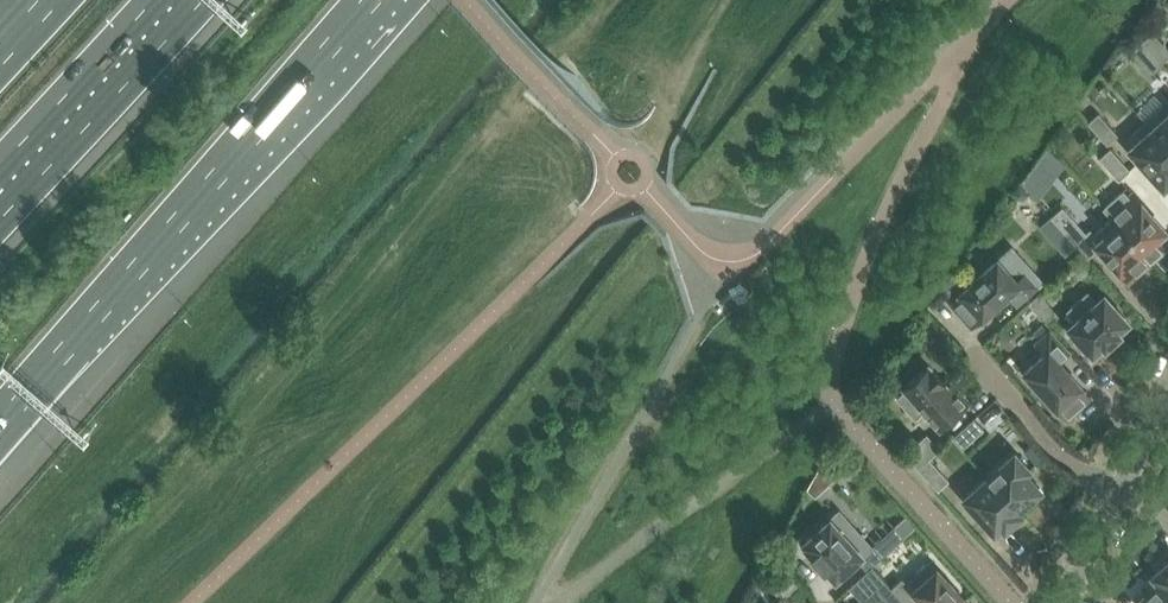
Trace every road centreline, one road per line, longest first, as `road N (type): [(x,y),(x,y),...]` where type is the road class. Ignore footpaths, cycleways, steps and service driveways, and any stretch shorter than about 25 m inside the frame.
road 1 (motorway): [(0,425),(372,0)]
road 2 (motorway): [(0,165),(154,0)]
road 3 (residential): [(1121,490),(1077,468),(973,357)]
road 4 (residential): [(1064,602),(1121,490)]

